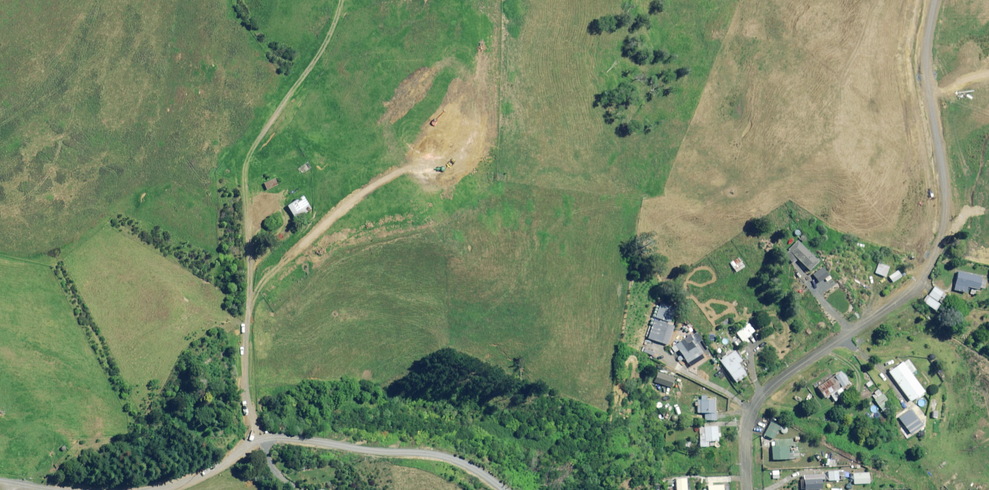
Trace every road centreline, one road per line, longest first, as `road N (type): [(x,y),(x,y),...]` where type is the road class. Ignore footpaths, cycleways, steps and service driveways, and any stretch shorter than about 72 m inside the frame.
road 1 (track): [(261,439),(245,372),(245,170),(319,54),(341,0)]
road 2 (unclassified): [(155,489),(206,476),(261,439),(283,437),(447,457),(506,489)]
road 3 (track): [(933,0),(926,71),(944,218),(931,267),(908,293)]
road 4 (unclassified): [(908,293),(760,395),(747,422),(747,489)]

